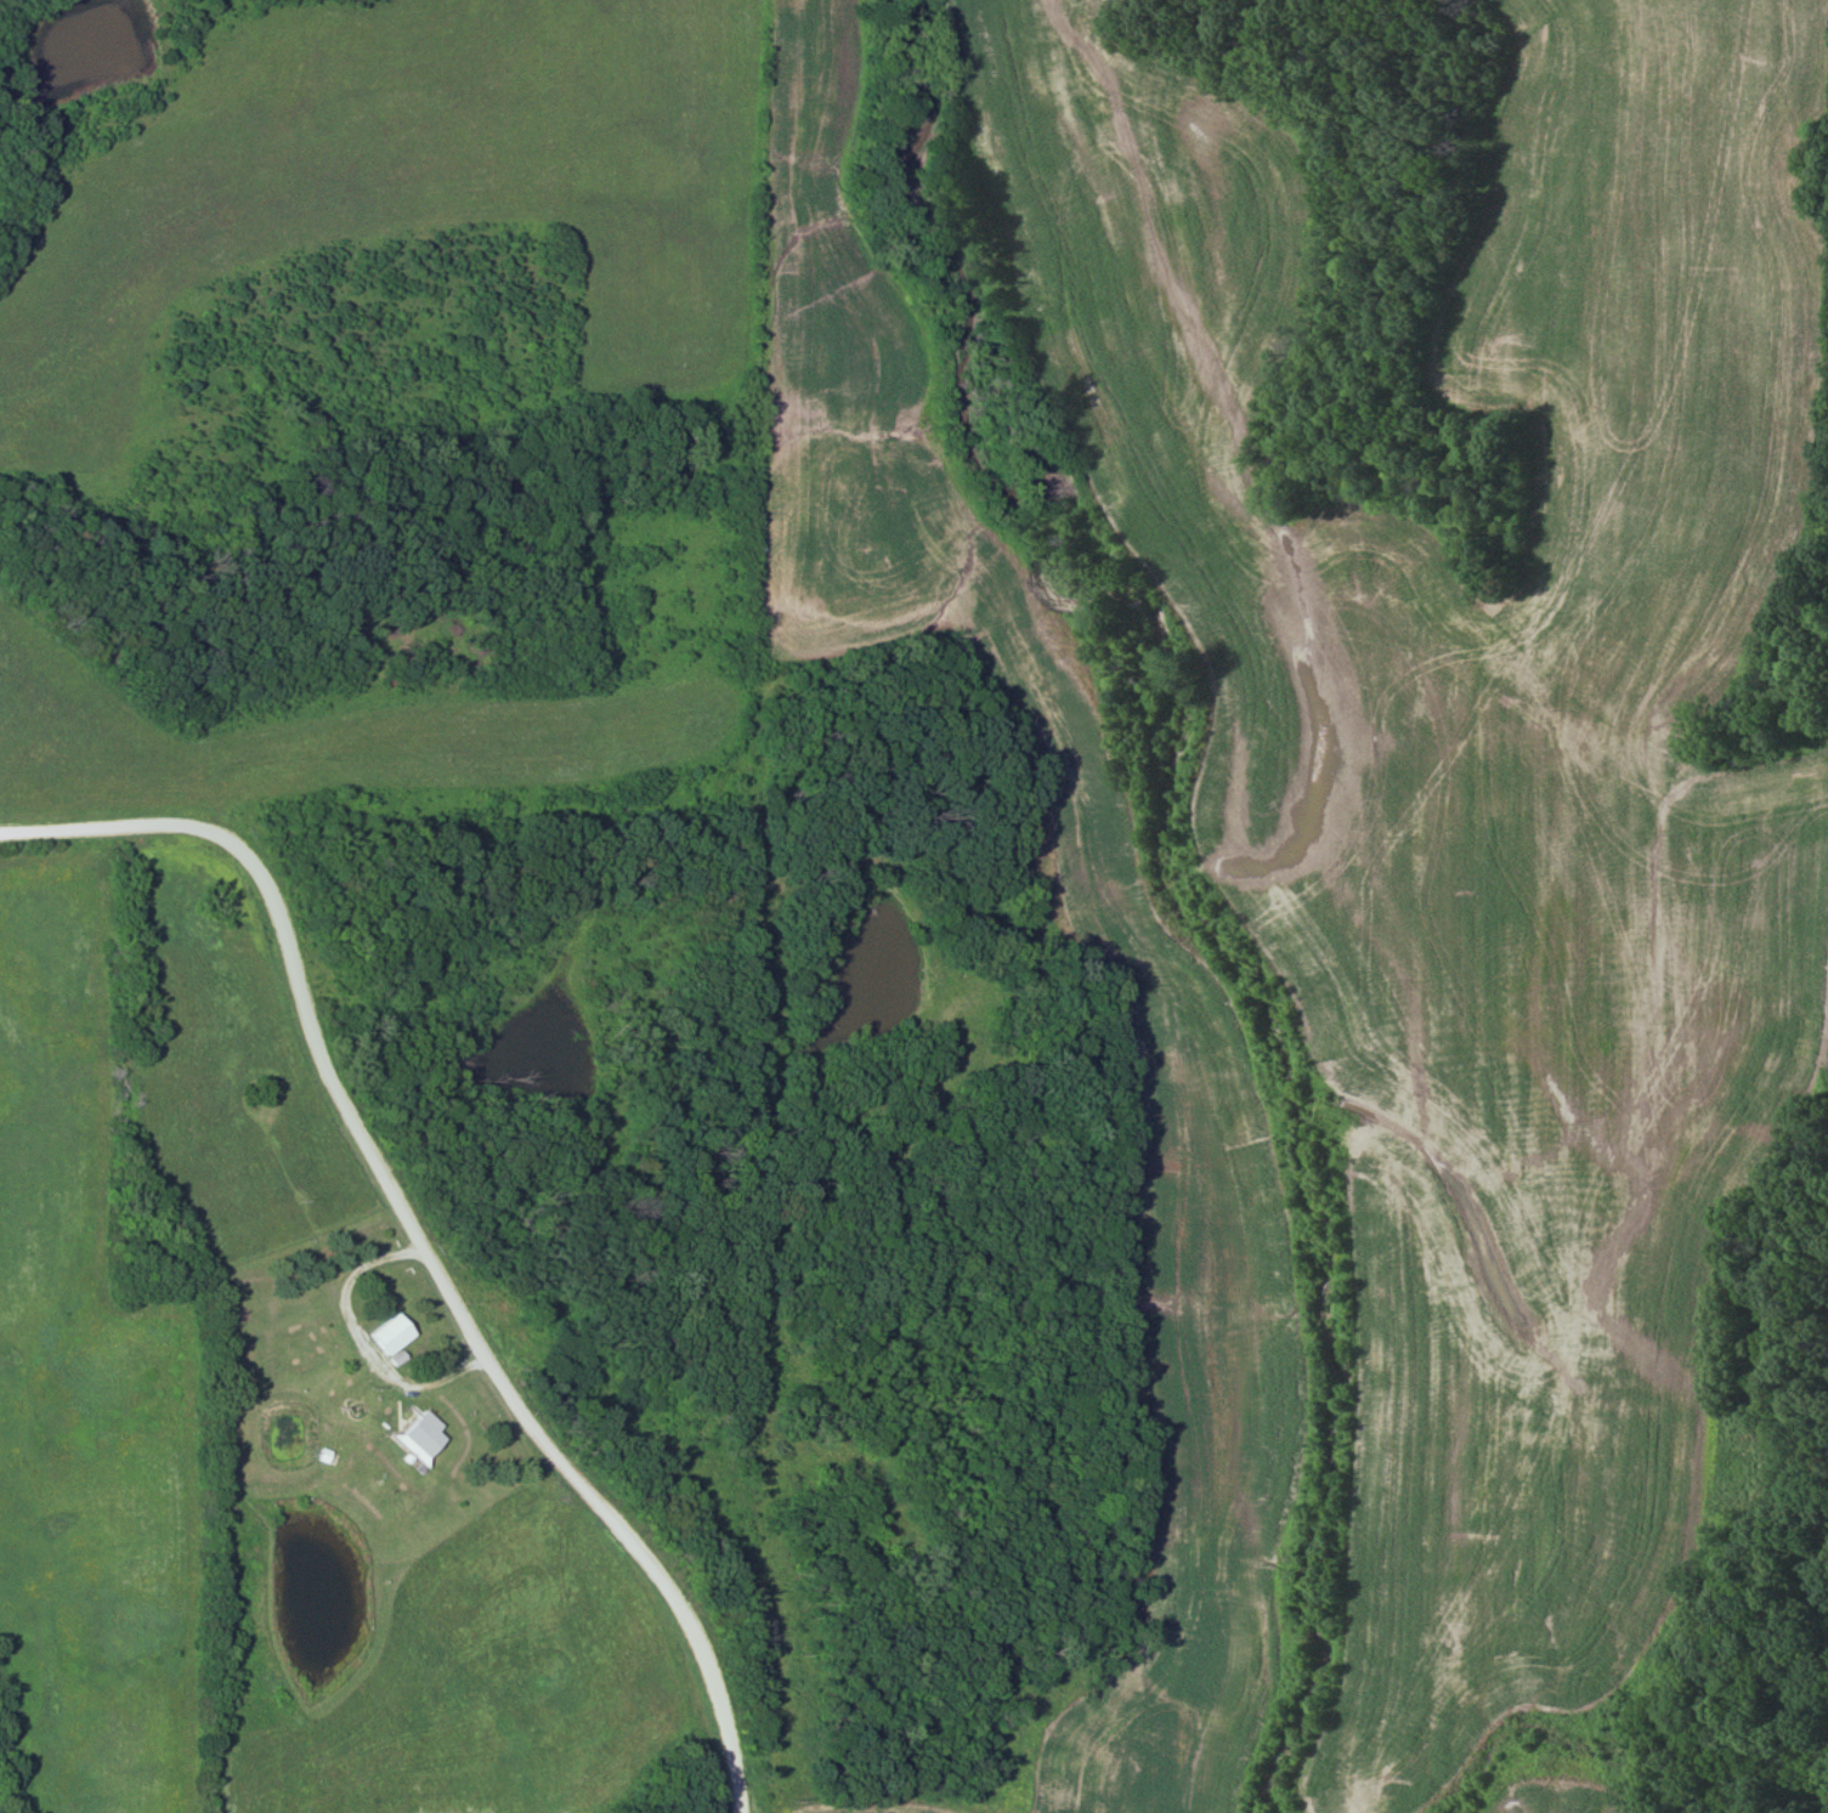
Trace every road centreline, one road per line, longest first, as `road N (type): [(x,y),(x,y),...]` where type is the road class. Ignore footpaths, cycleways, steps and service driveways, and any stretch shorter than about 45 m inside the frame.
road 1 (residential): [(0,831),(209,826),(254,854),(278,896),(318,1035),(353,1114),(475,1333),(534,1423),(638,1548),(701,1648),(724,1711),(745,1812)]

